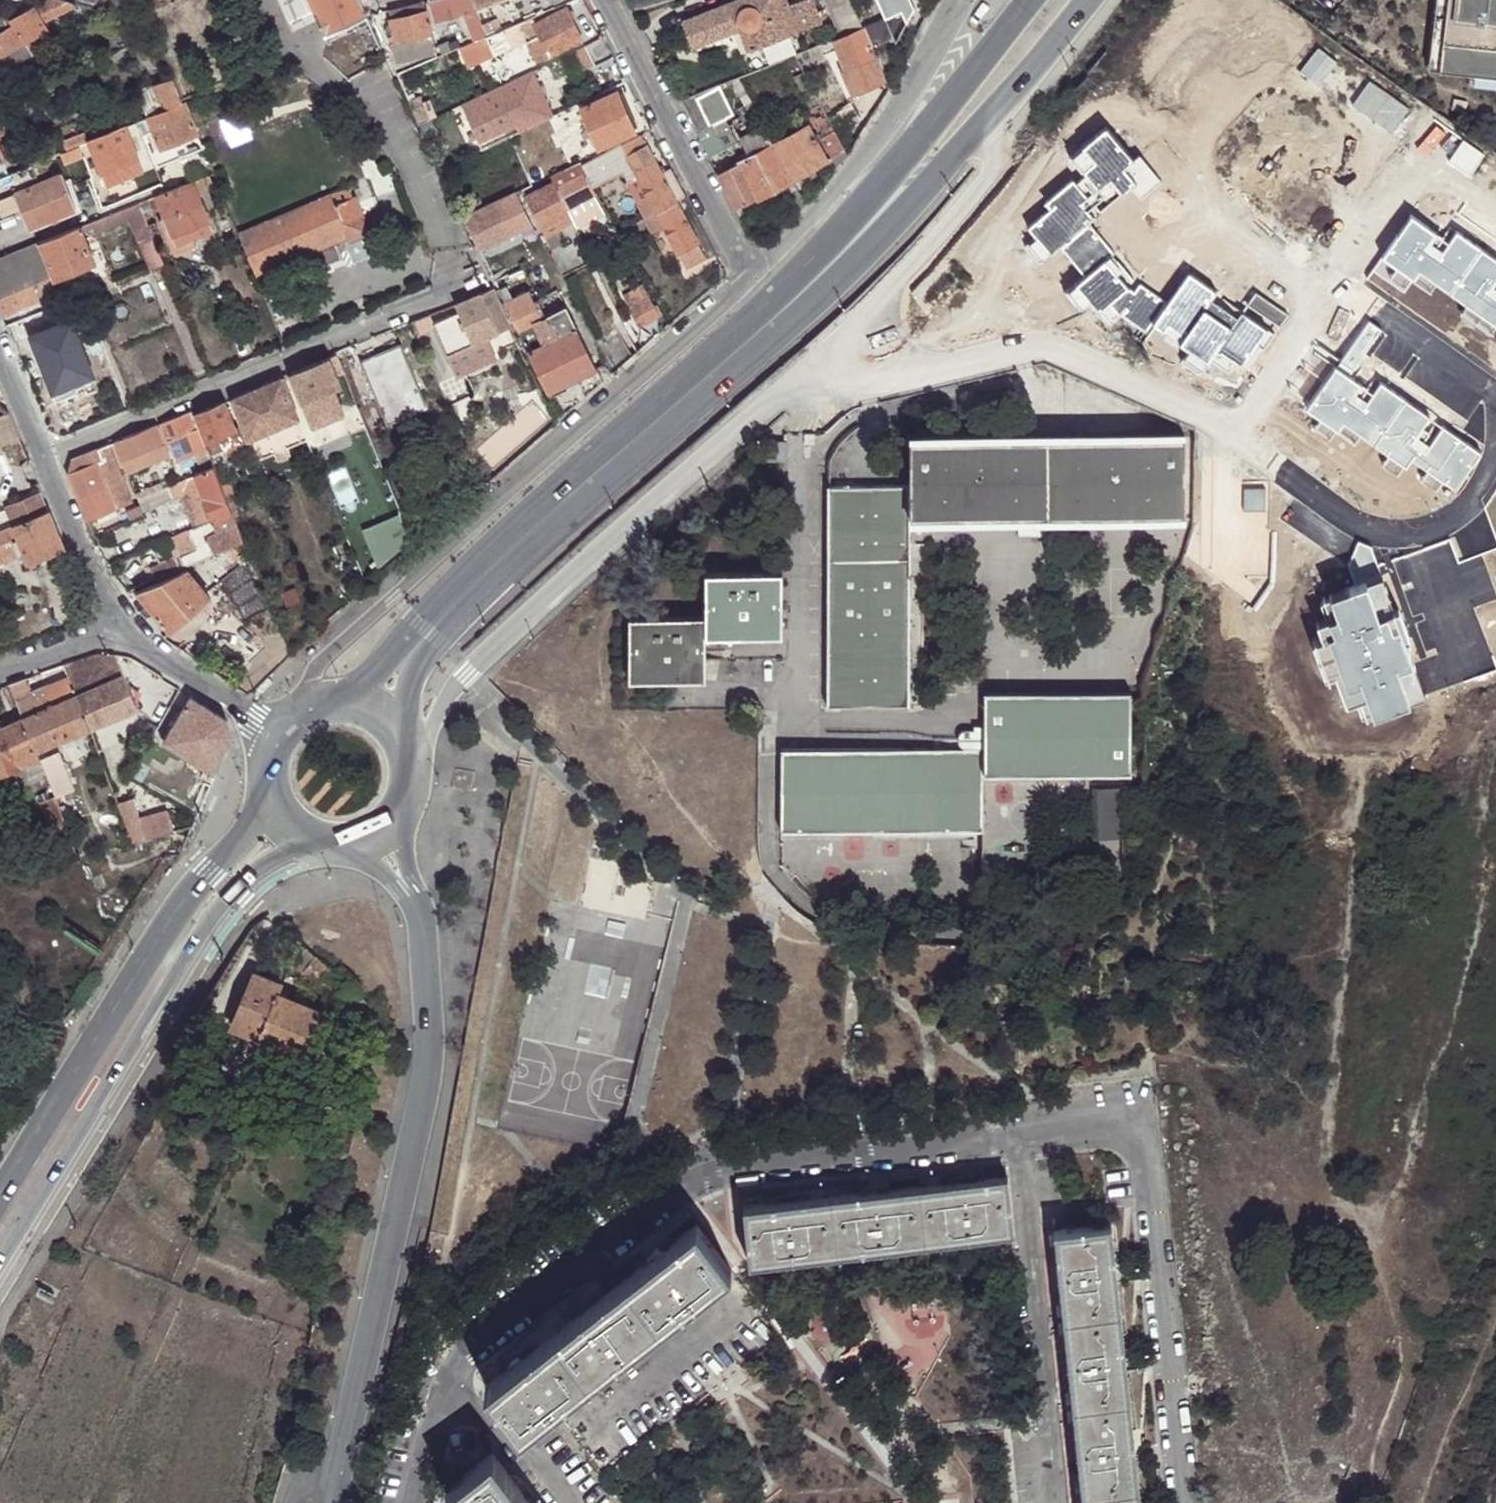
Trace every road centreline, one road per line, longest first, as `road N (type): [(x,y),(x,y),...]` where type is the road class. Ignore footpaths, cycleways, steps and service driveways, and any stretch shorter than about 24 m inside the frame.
road 1 (secondary): [(1031,0),(877,184),(760,305),(461,573),(365,681),(331,697)]
road 2 (residential): [(410,779),(433,722),(461,682),(810,370),(985,189),(994,154),(986,125)]
road 3 (secondary): [(400,733),(416,672),(435,641),(781,333),(986,125)]
road 4 (residential): [(443,1400),(452,1379),(712,1172),(1021,1135)]
road 5 (unclassified): [(746,281),(318,661),(303,705)]
road 6 (residential): [(411,889),(427,964),(427,1086),(336,1470)]
road 7 (secondary): [(0,1264),(205,927),(233,891),(309,839)]
road 8 (secondary): [(263,773),(246,827),(177,911),(0,1198)]
road 9 (residential): [(1021,1135),(1110,1125),(1136,1144),(1149,1184),(1183,1502)]
road 10 (residential): [(45,459),(432,298),(449,277),(447,248)]
road 11 (residential): [(1021,1135),(1059,1502)]
road 12 (unclassified): [(961,0),(881,140),(746,281)]
road 13 (residential): [(746,281),(603,0)]
road 14 (residential): [(272,735),(117,625)]
road 15 (residential): [(117,625),(45,459)]
road 16 (residential): [(443,1400),(508,1437),(575,1502)]
road 17 (secondary): [(986,125),(1090,0)]
road 18 (residential): [(117,625),(0,676)]

